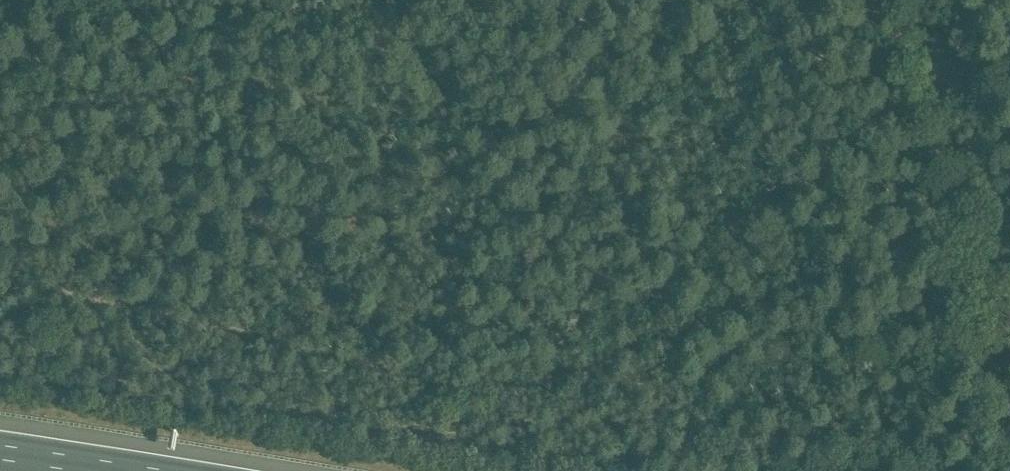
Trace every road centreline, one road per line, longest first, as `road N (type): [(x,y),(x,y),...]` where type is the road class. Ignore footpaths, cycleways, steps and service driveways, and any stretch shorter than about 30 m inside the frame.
road 1 (track): [(0,277),(503,393),(568,376),(967,221),(1009,376)]
road 2 (track): [(909,0),(967,221),(1009,186)]

